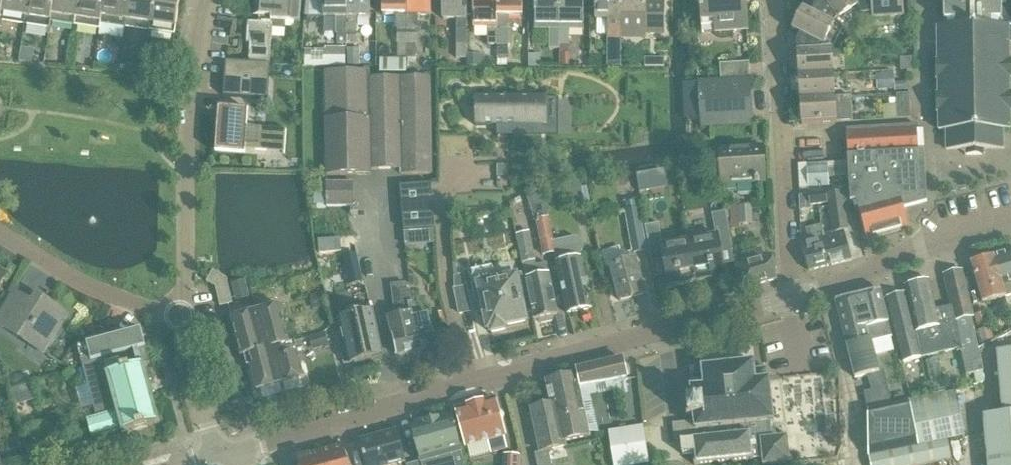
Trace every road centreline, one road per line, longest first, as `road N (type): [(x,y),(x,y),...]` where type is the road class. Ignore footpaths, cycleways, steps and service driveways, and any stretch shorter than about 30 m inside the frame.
road 1 (tertiary): [(798,291),(236,449)]
road 2 (residential): [(179,315),(183,157),(200,0)]
road 3 (residential): [(798,291),(772,0)]
road 4 (tertiary): [(1010,216),(953,229),(866,274),(798,291)]
road 5 (residential): [(179,315),(84,286),(0,232)]
road 6 (residential): [(213,454),(179,315)]

